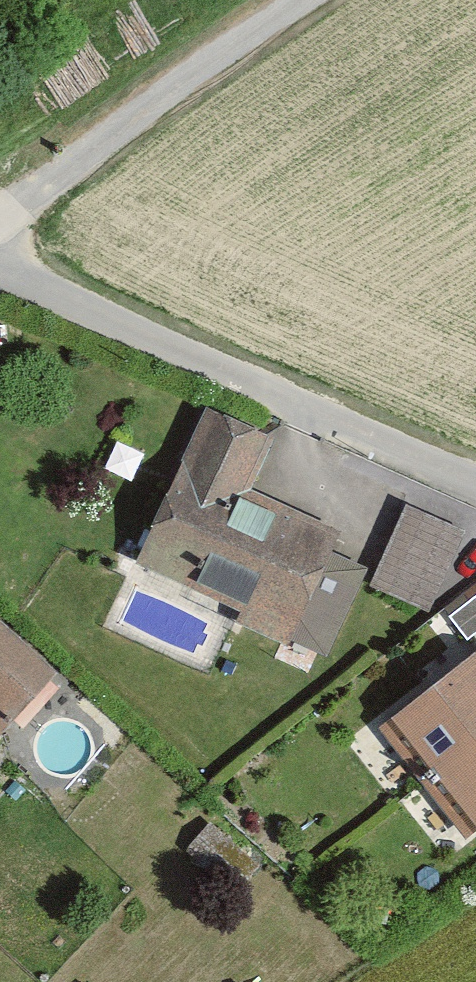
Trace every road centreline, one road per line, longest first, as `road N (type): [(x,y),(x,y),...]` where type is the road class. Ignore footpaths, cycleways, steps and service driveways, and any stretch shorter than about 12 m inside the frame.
road 1 (residential): [(0,255),(475,465)]
road 2 (track): [(0,213),(281,0)]

